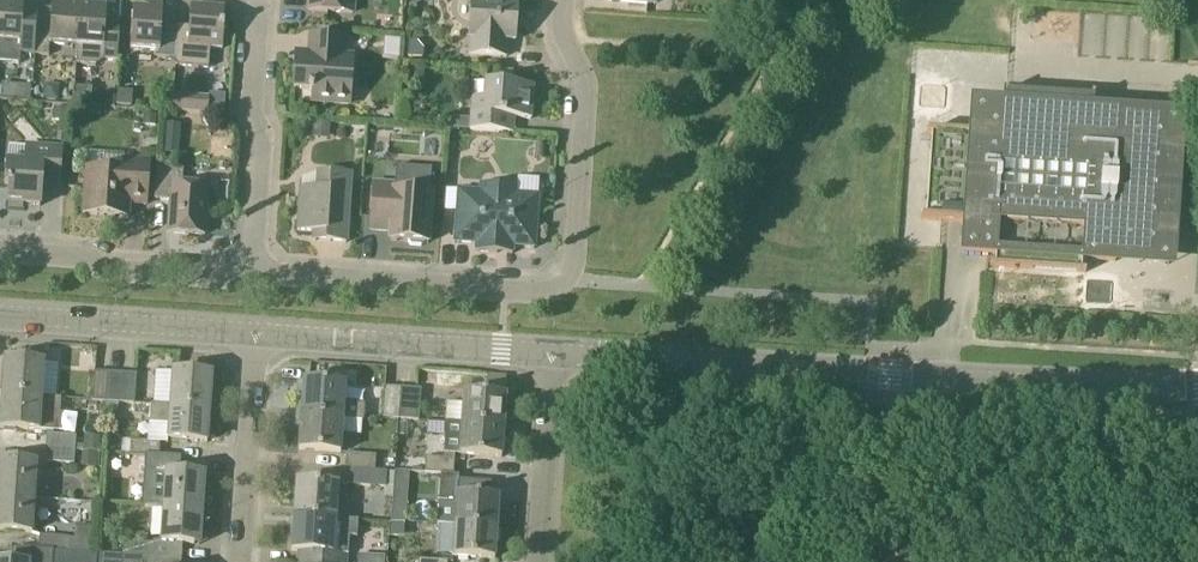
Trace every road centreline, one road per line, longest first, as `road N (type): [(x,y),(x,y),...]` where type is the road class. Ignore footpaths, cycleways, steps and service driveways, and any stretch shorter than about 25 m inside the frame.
road 1 (residential): [(1197,384),(895,376),(549,353)]
road 2 (residential): [(254,277),(537,291),(568,279),(583,83),(562,31),(564,0)]
road 3 (residential): [(549,353),(256,333)]
road 4 (residential): [(254,277),(263,132),(251,109),(259,0)]
road 5 (residential): [(254,277),(109,268),(76,253),(0,249)]
road 6 (residential): [(256,333),(0,316)]
road 7 (residential): [(242,561),(256,333)]
road 8 (residential): [(537,561),(549,353)]

